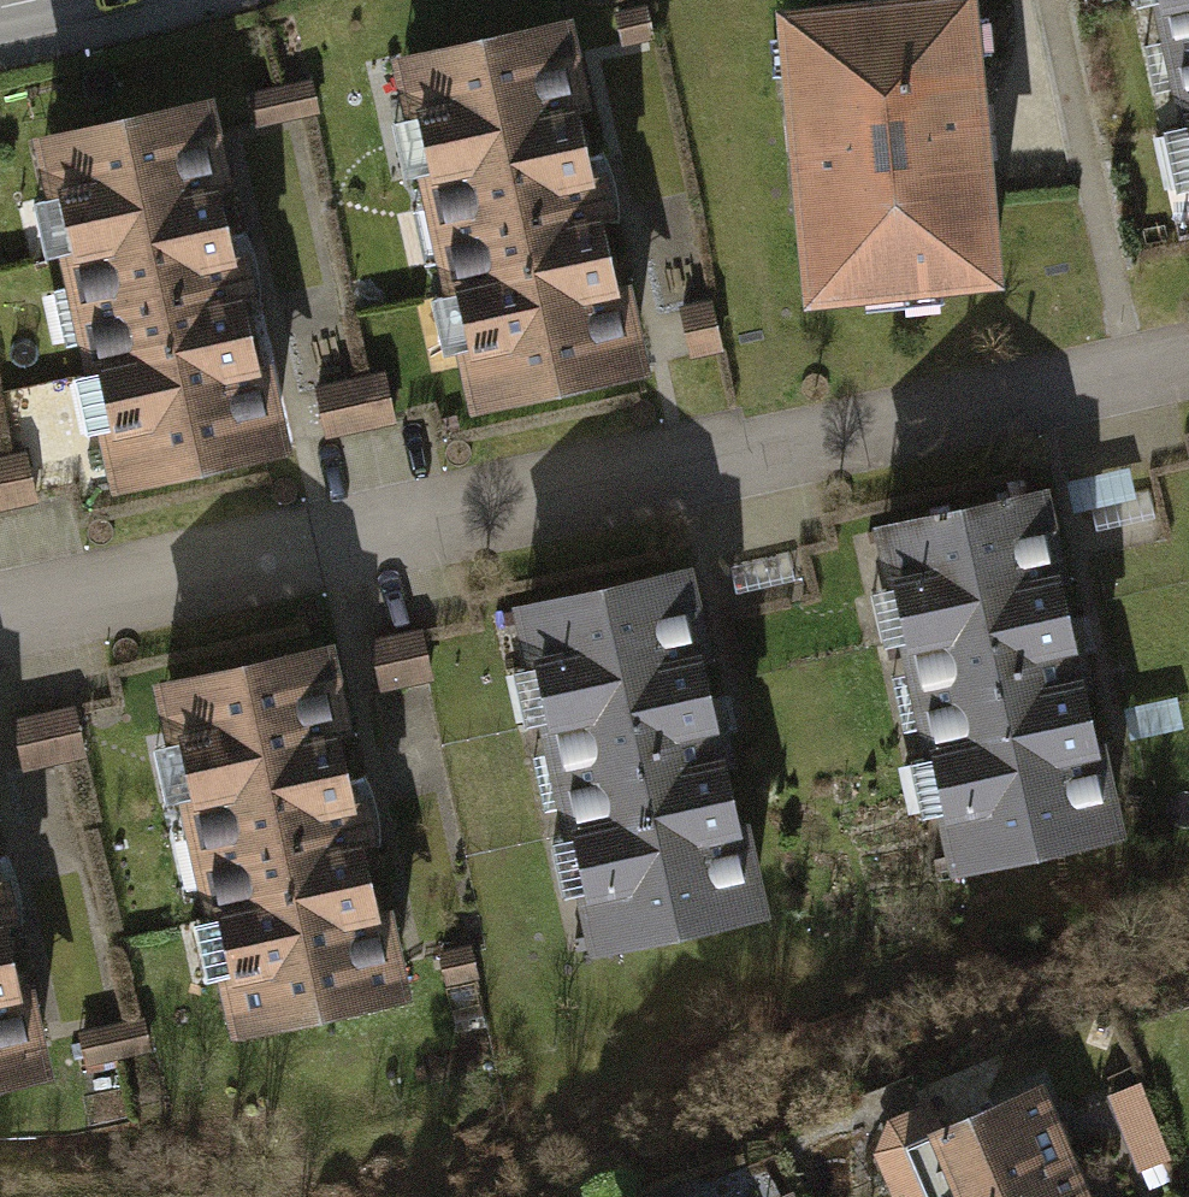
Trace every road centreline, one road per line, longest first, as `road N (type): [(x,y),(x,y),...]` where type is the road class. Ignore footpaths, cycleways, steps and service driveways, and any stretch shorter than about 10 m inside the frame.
road 1 (residential): [(0,618),(1188,366)]

